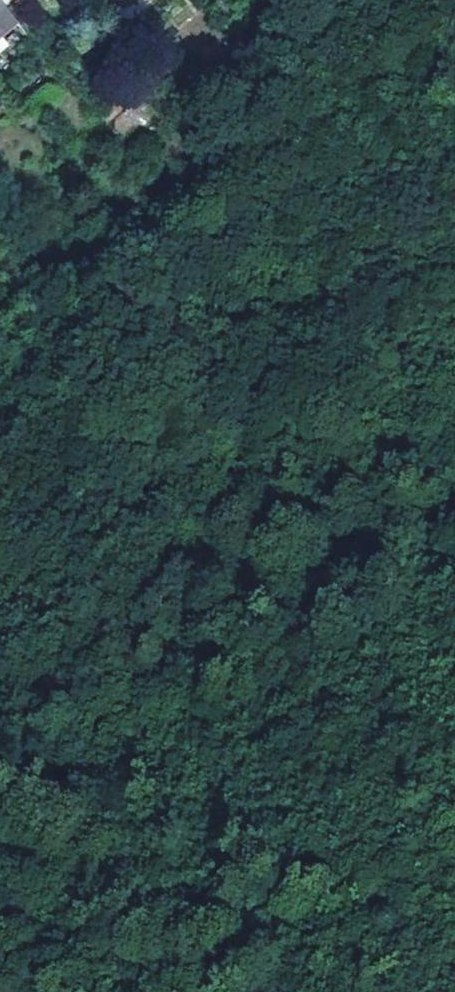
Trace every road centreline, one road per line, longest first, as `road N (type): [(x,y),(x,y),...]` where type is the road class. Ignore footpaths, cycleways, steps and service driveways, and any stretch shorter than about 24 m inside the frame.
road 1 (track): [(454,121),(228,217),(0,369)]

